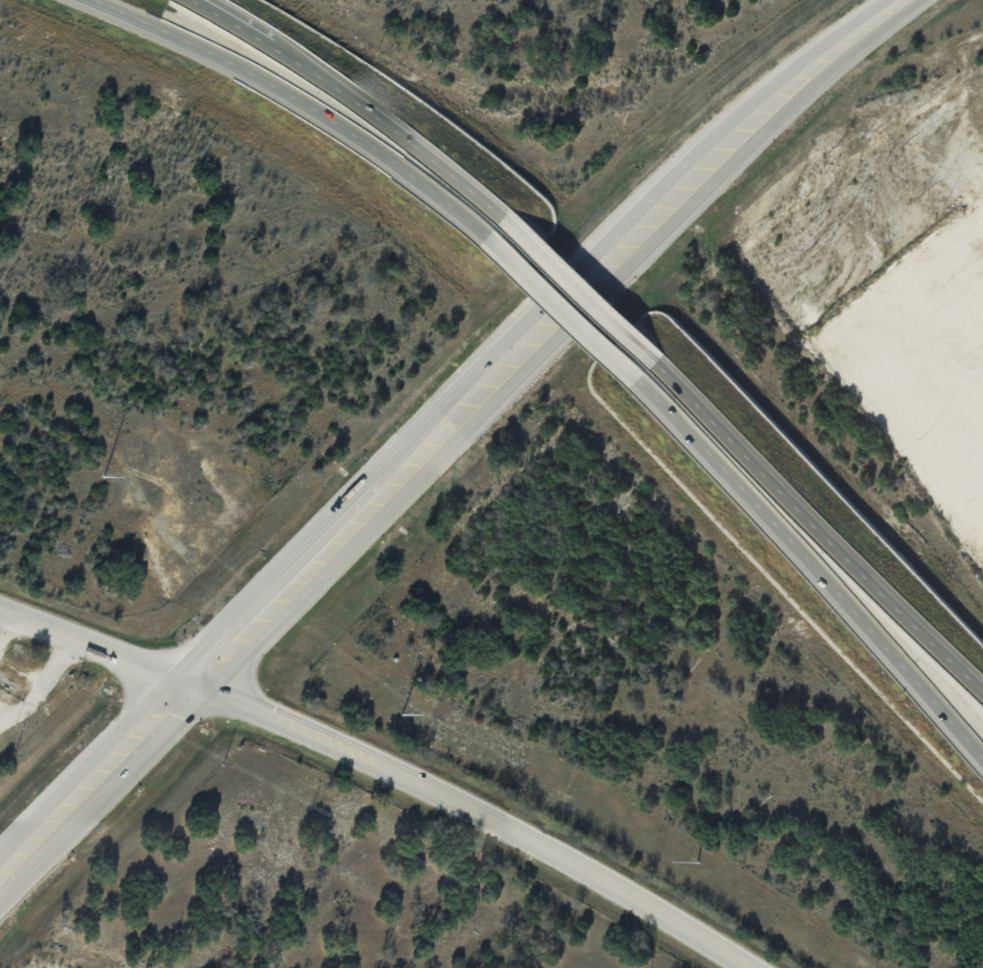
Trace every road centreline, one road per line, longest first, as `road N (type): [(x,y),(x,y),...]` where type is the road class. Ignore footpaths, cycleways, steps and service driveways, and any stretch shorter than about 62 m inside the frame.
road 1 (secondary): [(900,0),(630,229),(182,680)]
road 2 (tertiary): [(748,967),(602,880),(398,775),(0,610)]
road 3 (trunk): [(630,377),(982,764)]
road 4 (trunk): [(94,0),(280,92),(498,249)]
road 5 (trunk): [(982,692),(650,359)]
road 6 (trunk): [(517,229),(405,136),(198,0)]
road 7 (secondary): [(182,680),(0,870)]
road 8 (trunk): [(650,359),(517,229)]
road 9 (trunk): [(498,249),(630,377)]

